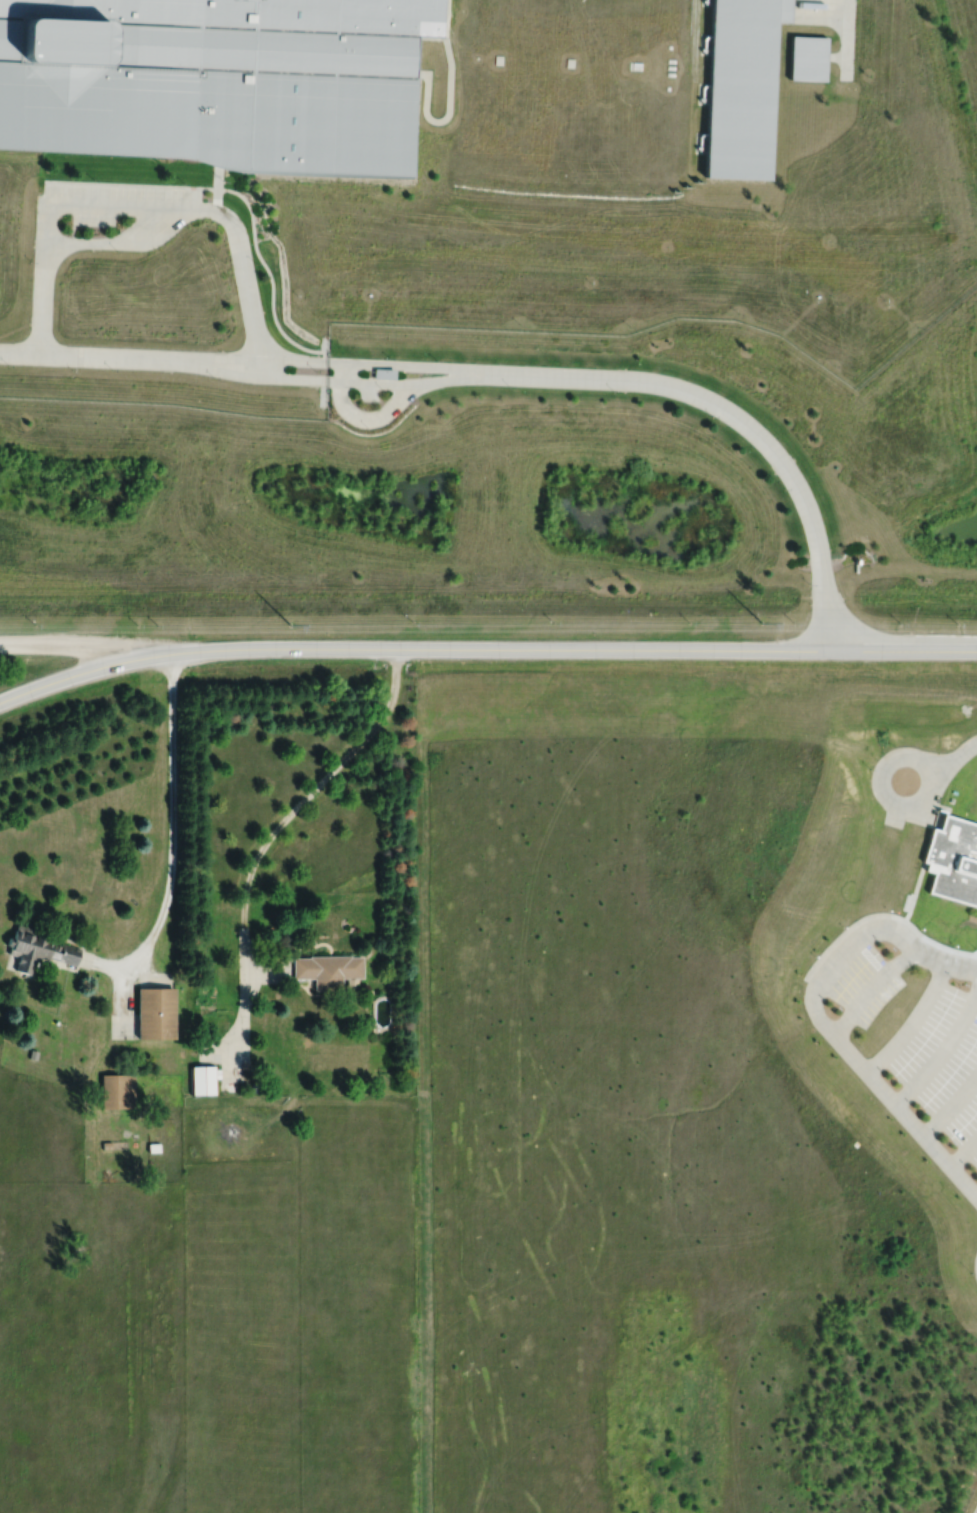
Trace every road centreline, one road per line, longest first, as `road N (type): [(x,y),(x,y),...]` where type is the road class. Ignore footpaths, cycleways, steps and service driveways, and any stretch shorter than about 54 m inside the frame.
road 1 (tertiary): [(174,652),(976,651)]
road 2 (tertiary): [(0,702),(174,652)]
road 3 (residential): [(0,645),(174,652)]

